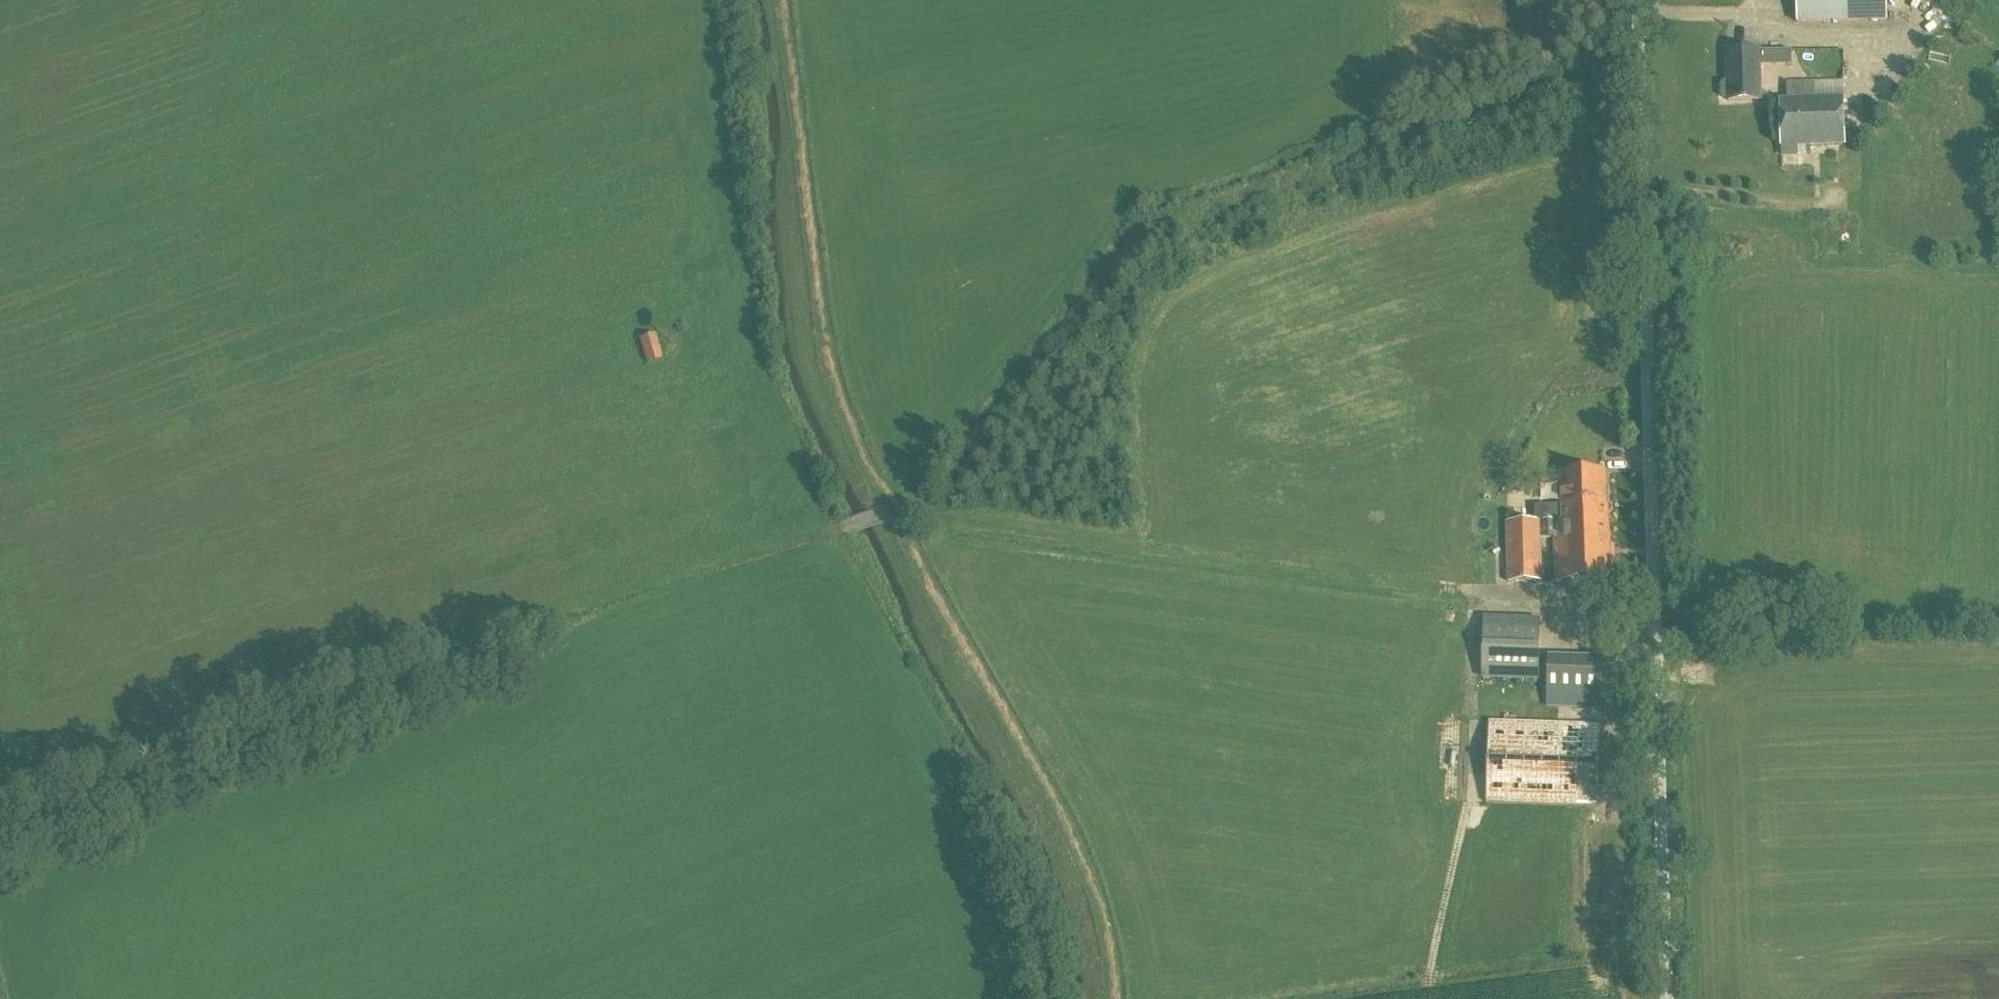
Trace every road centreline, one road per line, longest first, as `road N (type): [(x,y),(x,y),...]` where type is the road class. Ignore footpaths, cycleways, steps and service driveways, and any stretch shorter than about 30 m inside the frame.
road 1 (unclassified): [(1674,998),(1644,0)]

